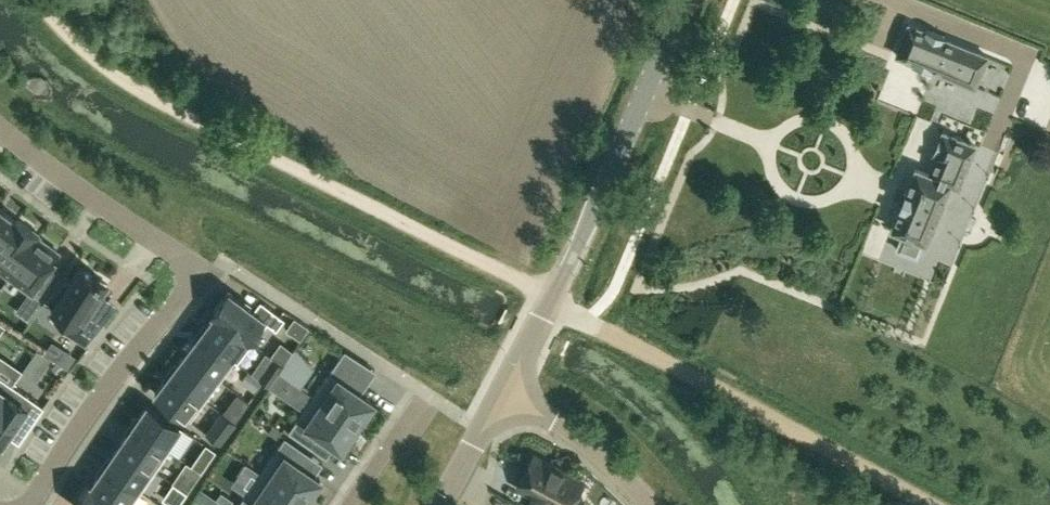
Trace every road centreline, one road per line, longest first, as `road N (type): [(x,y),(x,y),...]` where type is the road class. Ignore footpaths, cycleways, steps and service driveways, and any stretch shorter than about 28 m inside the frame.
road 1 (track): [(47,0),(130,90),(438,238),(931,504)]
road 2 (residential): [(31,504),(147,337),(185,300),(188,274),(157,239),(0,130)]
road 3 (tertiary): [(503,393),(573,258),(684,0)]
road 4 (residential): [(648,504),(606,460),(503,393)]
road 5 (tertiary): [(443,504),(503,393)]

